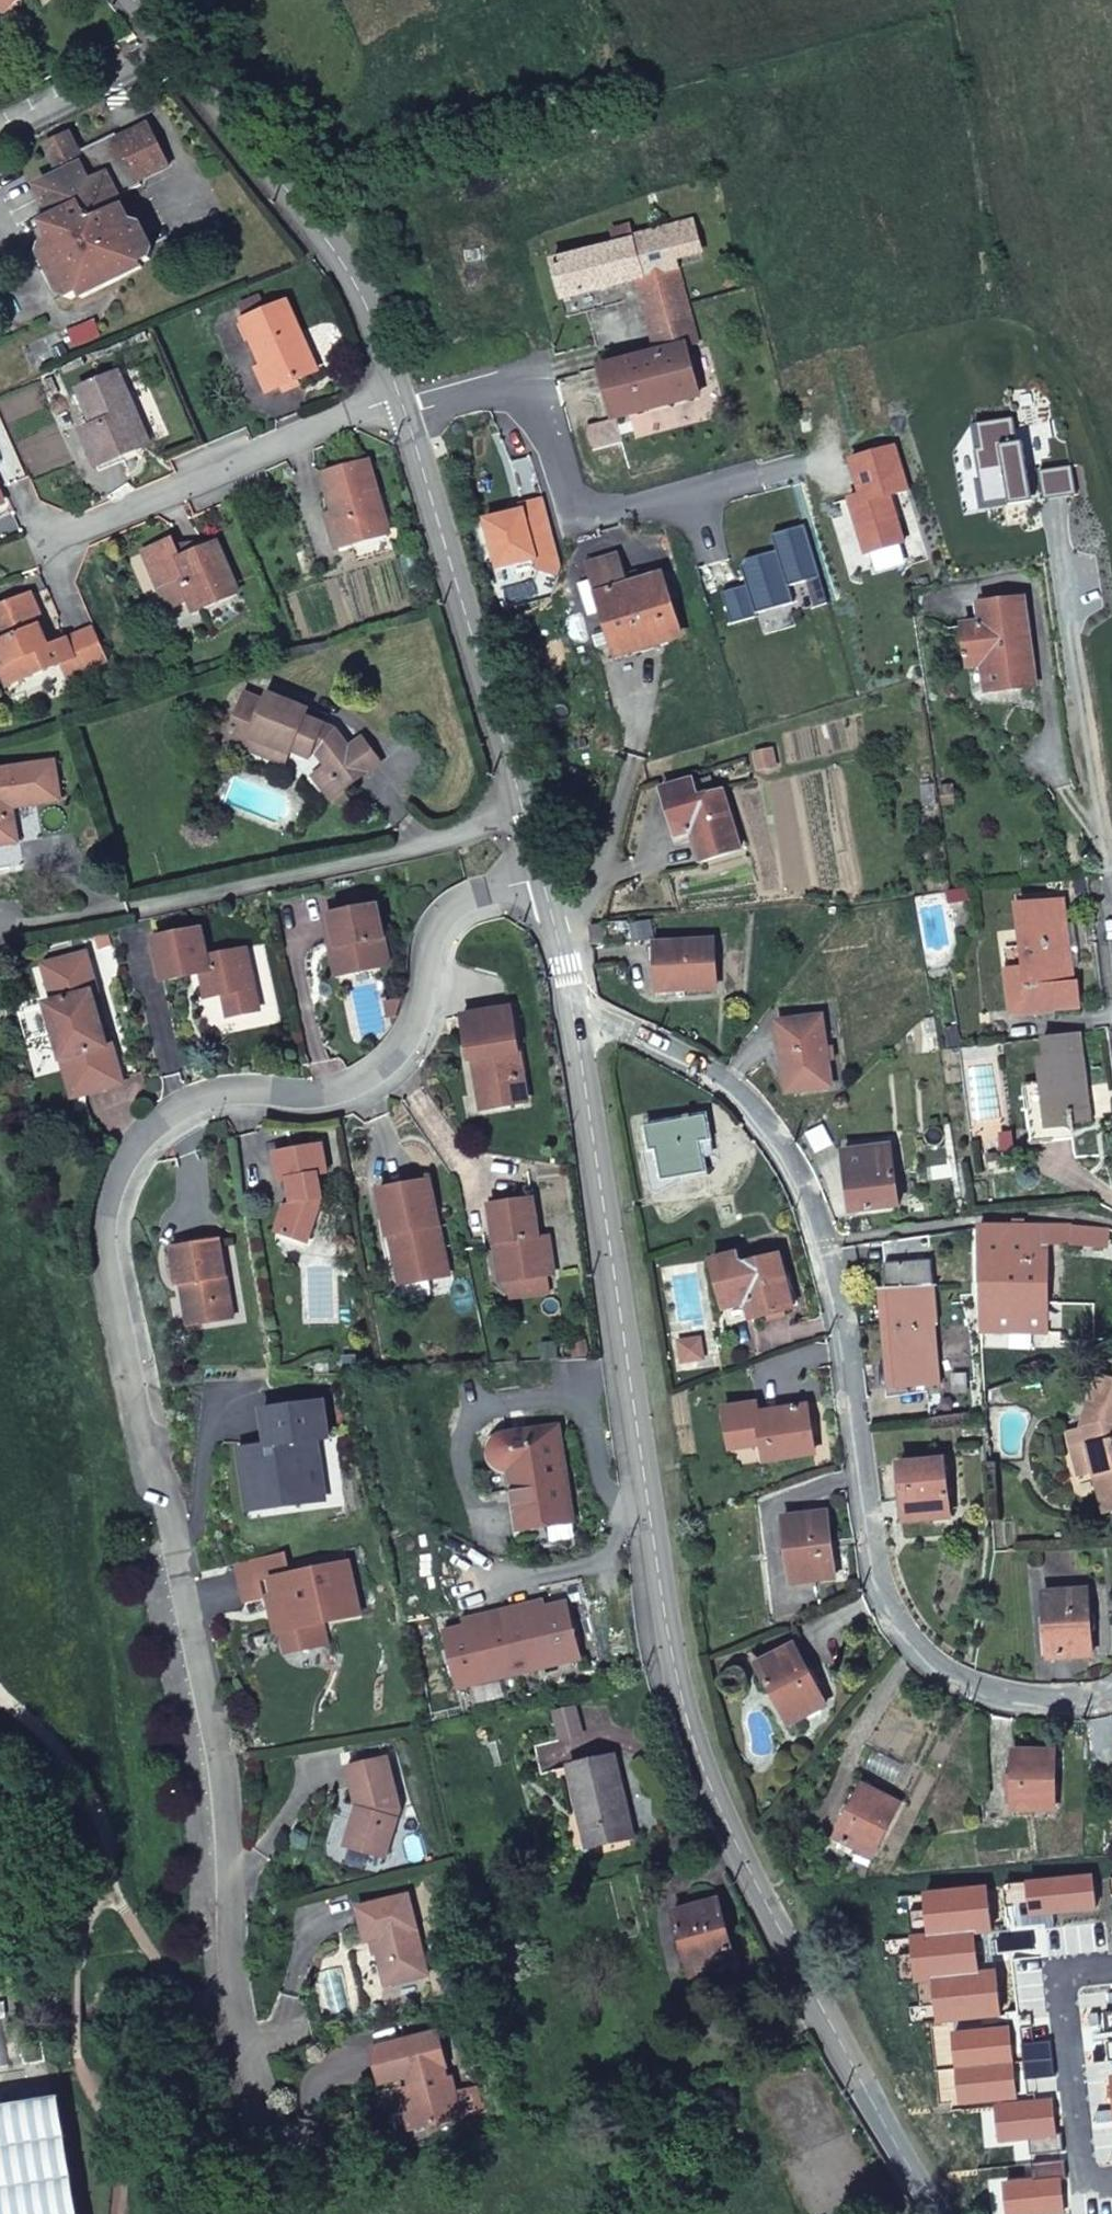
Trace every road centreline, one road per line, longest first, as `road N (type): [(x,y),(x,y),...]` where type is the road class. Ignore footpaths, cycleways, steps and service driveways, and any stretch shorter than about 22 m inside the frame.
road 1 (residential): [(538,870),(455,908),(432,957),(424,1016),(377,1078),(315,1099),(240,1094),(183,1112),(134,1161),(116,1218),(113,1288),(225,1800),(225,1986),(298,2213)]
road 2 (tertiary): [(940,2213),(768,1913),(711,1785),(674,1658),(579,1013)]
road 3 (residential): [(579,1013),(719,1078),(760,1113),(806,1175),(856,1394),(882,1580),(918,1658),(980,1696),(1081,1704),(1111,1692)]
road 4 (tertiary): [(538,870),(400,397)]
road 5 (tertiary): [(400,397),(344,267),(129,0)]
road 6 (residential): [(56,553),(400,397)]
road 7 (tertiary): [(579,1013),(538,870)]

